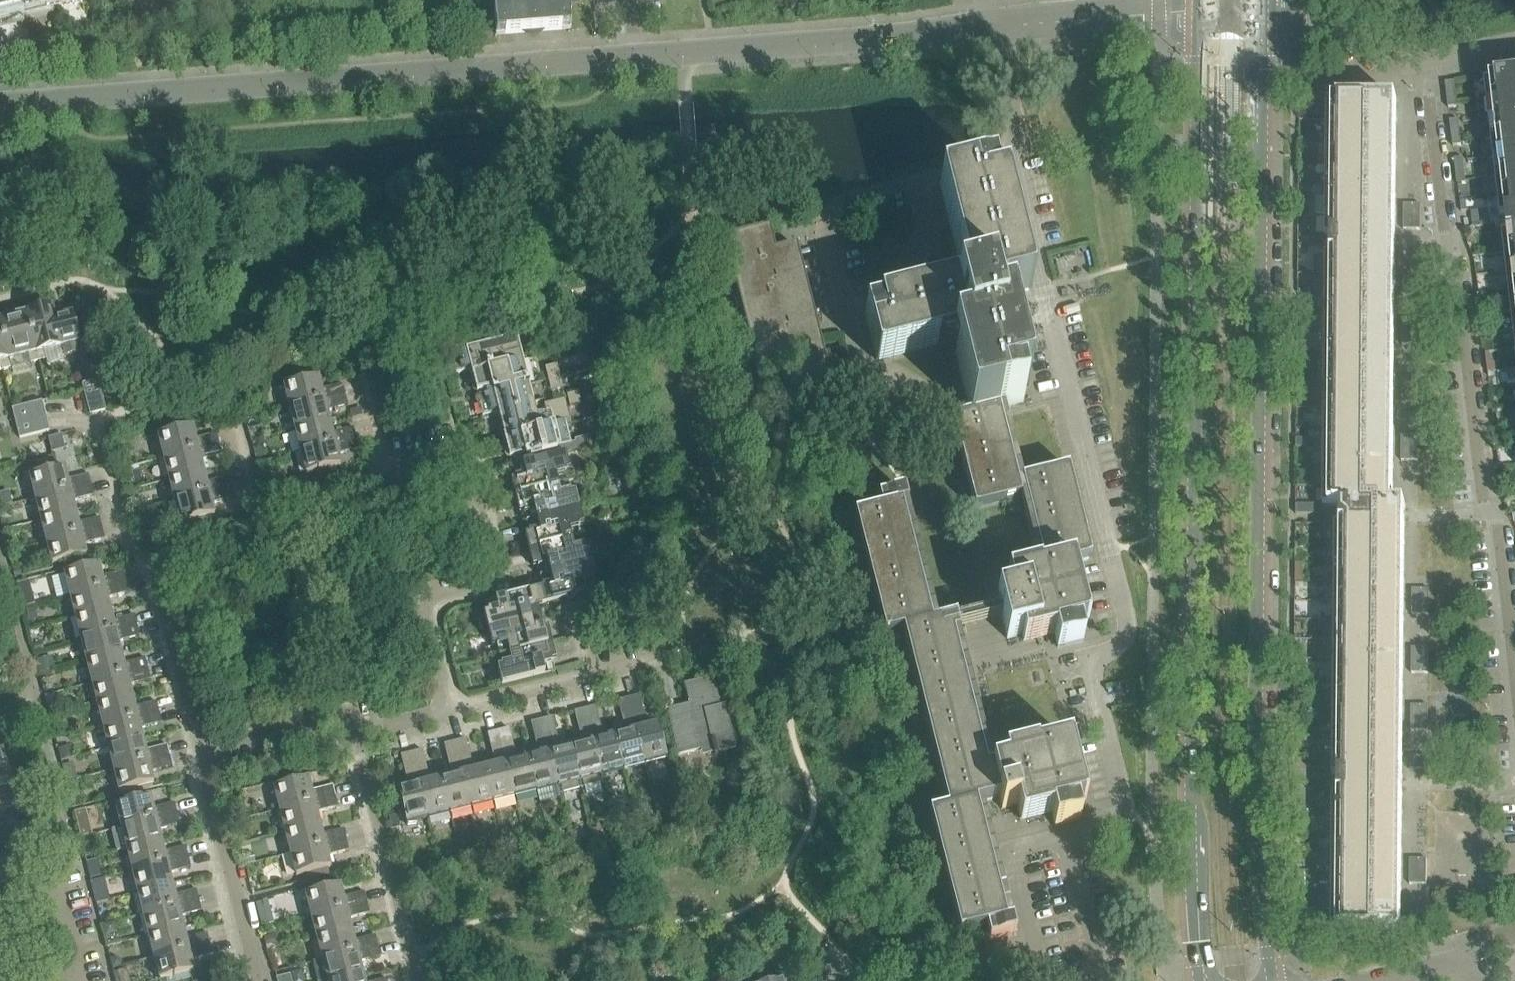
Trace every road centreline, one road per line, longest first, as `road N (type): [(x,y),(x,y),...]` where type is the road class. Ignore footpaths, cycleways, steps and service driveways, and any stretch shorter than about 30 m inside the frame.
road 1 (tertiary): [(0,105),(995,29)]
road 2 (tertiary): [(1272,980),(1255,781),(1263,9)]
road 3 (tertiary): [(1197,10),(1191,794),(1203,980)]
road 4 (residential): [(1043,980),(1014,857),(1028,846),(1108,827),(1123,814),(1096,675),(1128,625),(1015,157)]
road 5 (residential): [(1514,692),(1425,62)]
road 6 (residential): [(388,472),(434,455),(478,463),(505,579),(430,596),(456,710)]
road 7 (residential): [(919,181),(929,231),(896,290),(843,304),(825,222),(845,198)]
road 8 (residential): [(421,980),(349,717)]
road 9 (residential): [(258,980),(205,755)]
road 10 (tertiary): [(995,29),(1197,10)]
road 11 (residential): [(205,755),(154,562)]
road 12 (residential): [(456,710),(642,664)]
road 13 (residential): [(1263,9),(1311,10),(1380,61),(1425,62)]
road 14 (residential): [(205,755),(349,717)]
road 15 (residential): [(154,562),(149,547),(130,535),(105,442)]
road 16 (residential): [(264,519),(388,472)]
road 17 (residential): [(1015,157),(995,29)]

